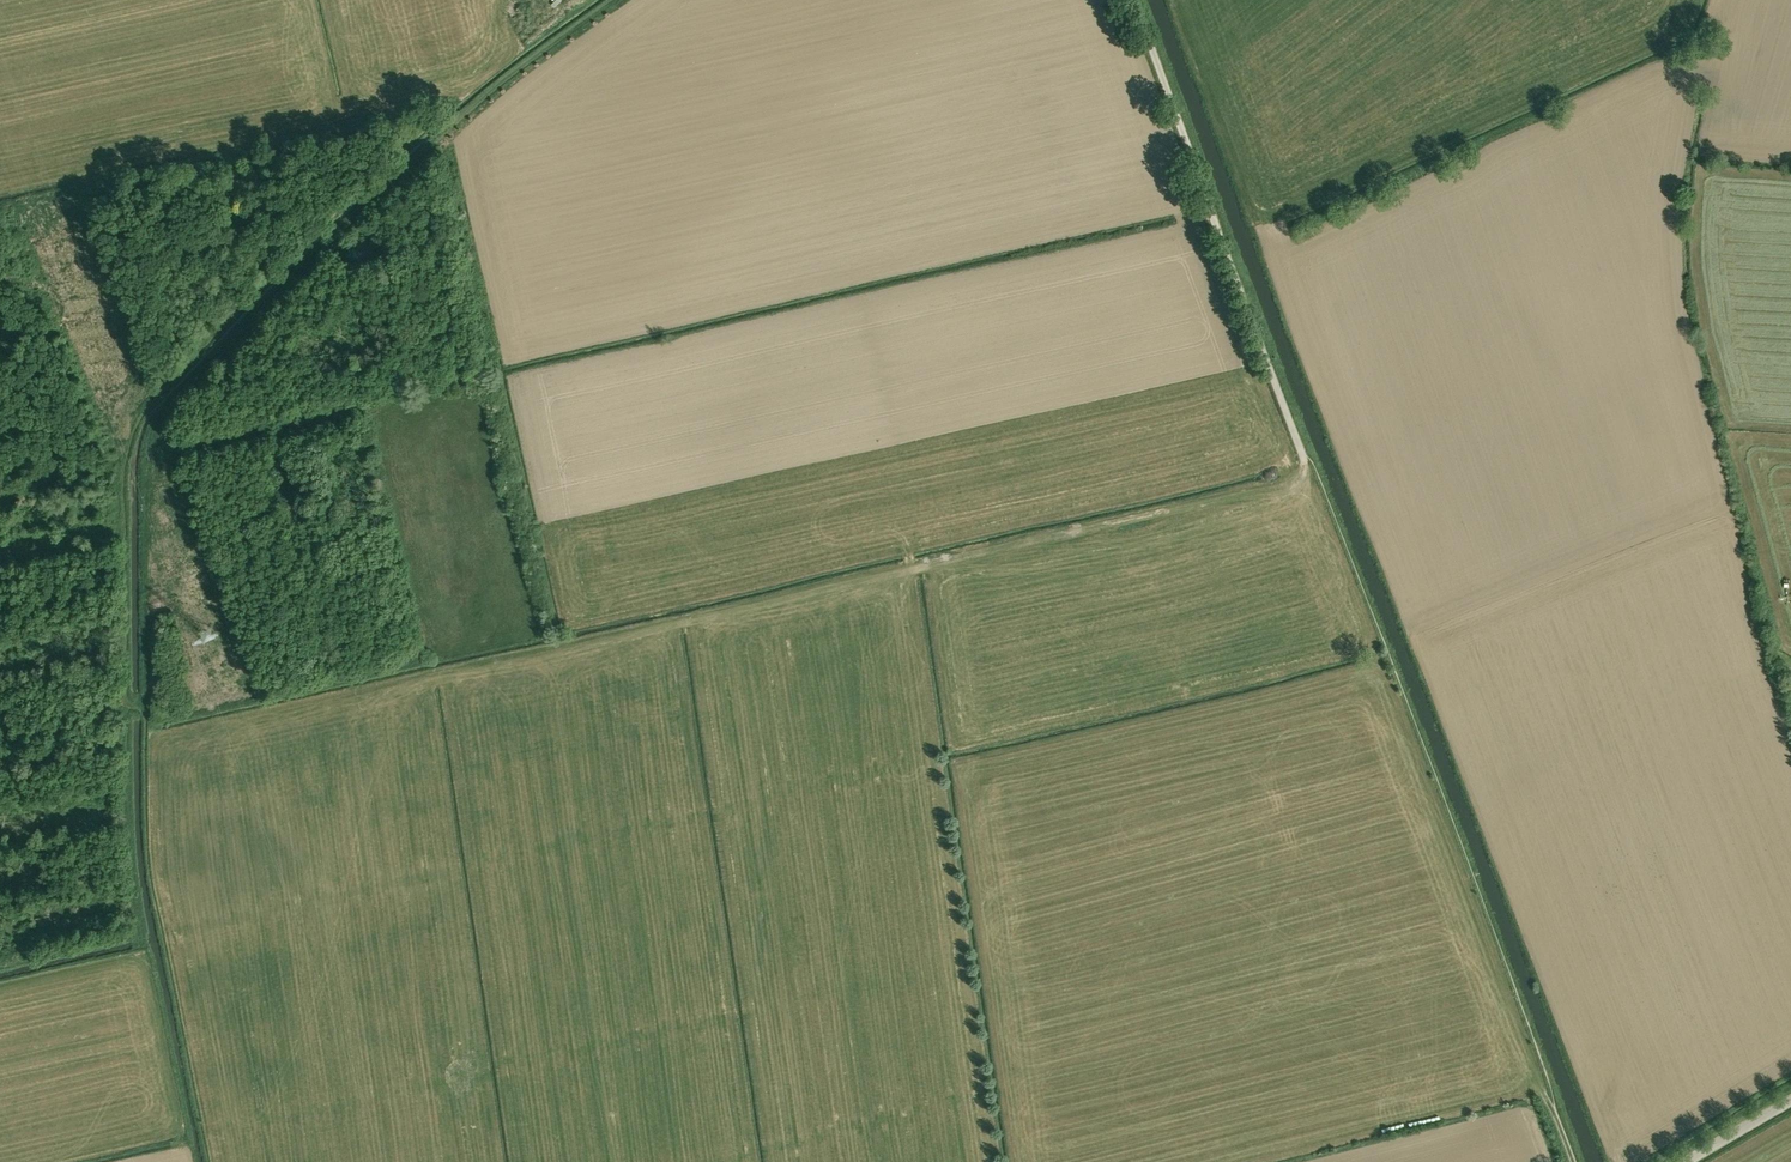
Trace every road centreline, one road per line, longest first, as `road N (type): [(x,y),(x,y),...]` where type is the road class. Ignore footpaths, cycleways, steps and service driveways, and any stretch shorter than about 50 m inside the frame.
road 1 (unclassified): [(1684,1161),(1790,1100)]

